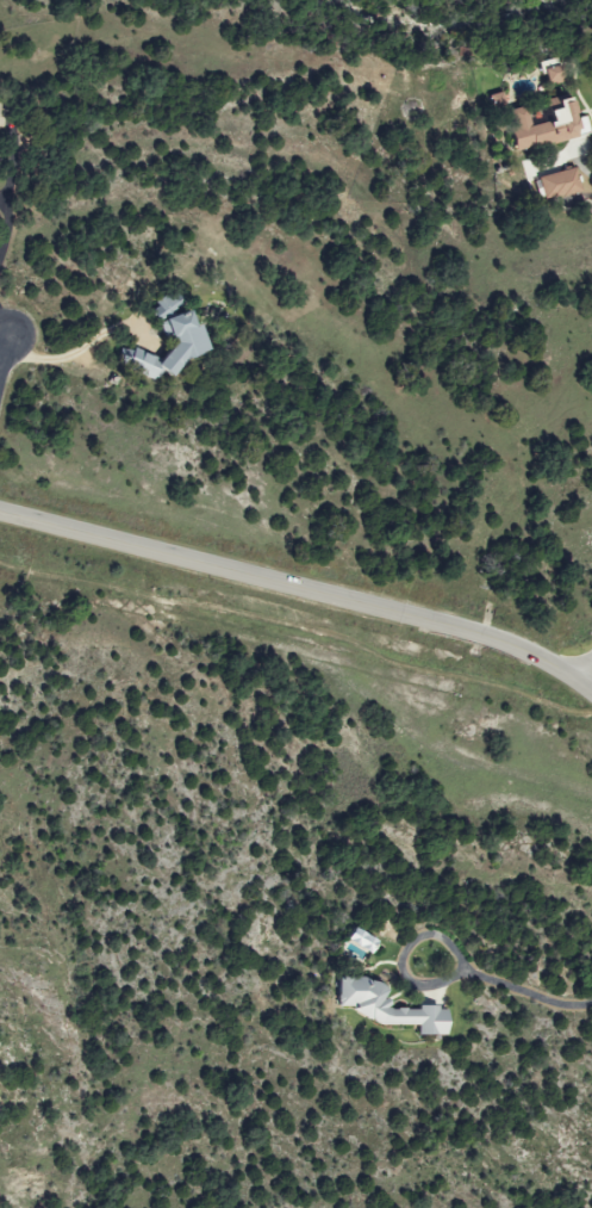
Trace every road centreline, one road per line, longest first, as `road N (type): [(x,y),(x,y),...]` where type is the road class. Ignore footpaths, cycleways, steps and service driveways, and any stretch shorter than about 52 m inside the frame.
road 1 (residential): [(591,698),(541,662),(488,640),(0,513)]

